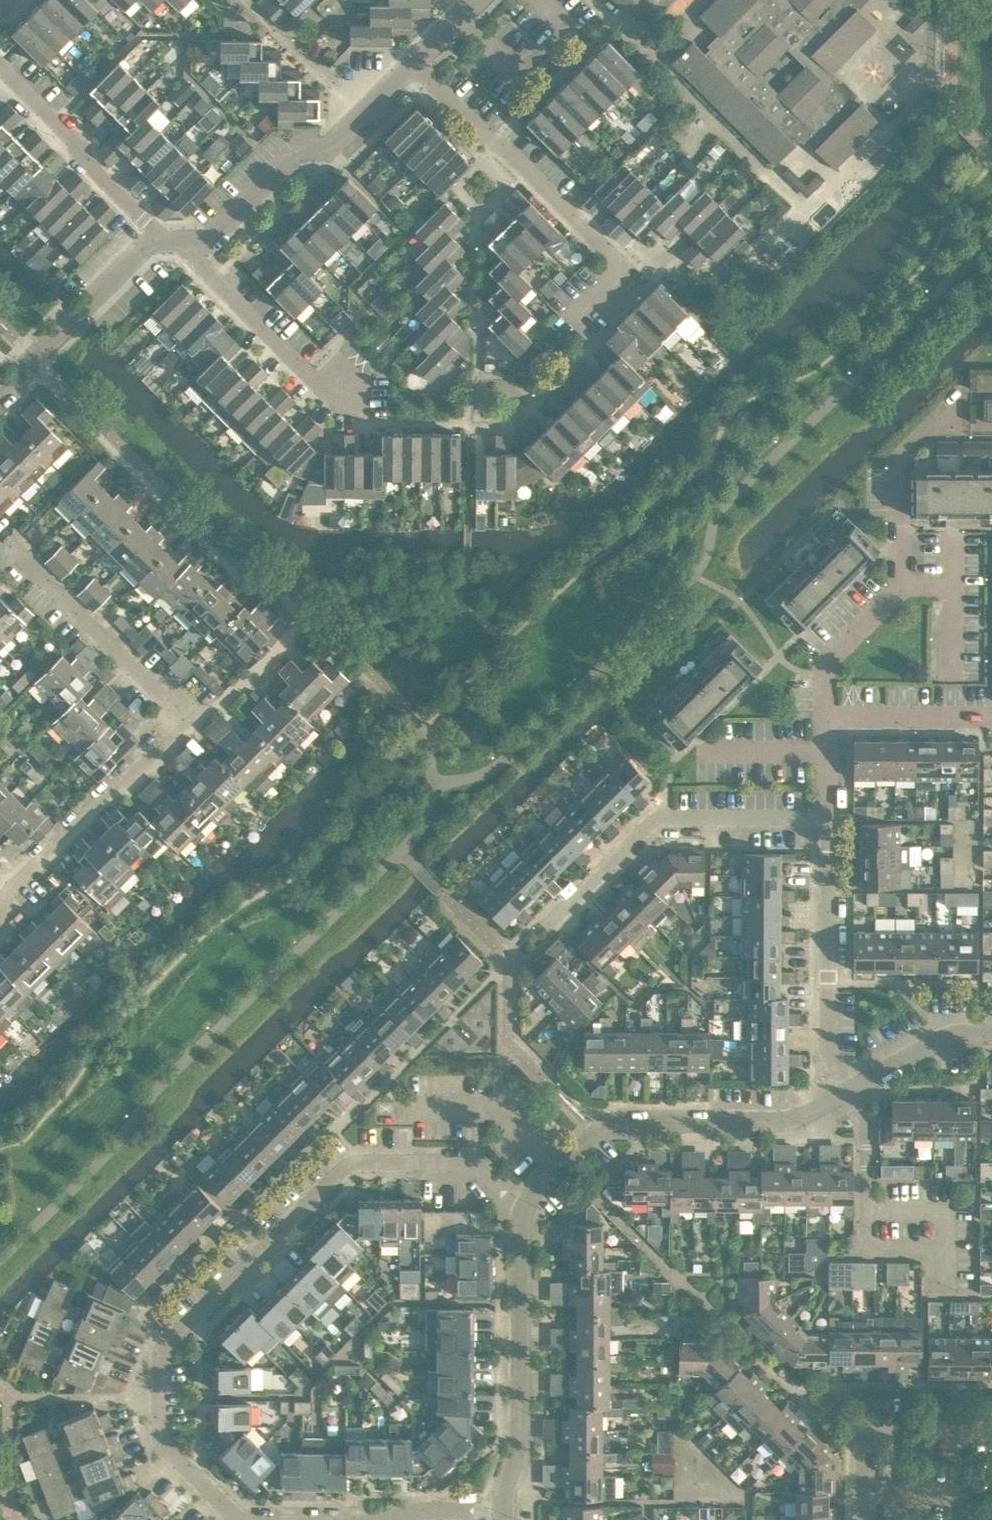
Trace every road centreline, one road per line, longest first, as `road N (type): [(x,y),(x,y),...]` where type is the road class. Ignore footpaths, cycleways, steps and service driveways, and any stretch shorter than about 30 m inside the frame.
road 1 (residential): [(239,1519),(160,1442),(163,1351),(359,1158),(474,1160),(522,1209)]
road 2 (residential): [(4,551),(23,559),(188,720),(10,890),(0,927)]
road 3 (residential): [(522,1209),(606,1124),(790,1121),(840,1094)]
road 4 (residential): [(825,718),(825,661),(899,584),(900,456),(954,420)]
road 5 (residential): [(550,922),(660,817),(825,817)]
road 6 (residential): [(504,1511),(520,1459),(522,1209)]
road 7 (residential): [(192,256),(294,154),(322,153),(413,65)]
road 8 (residential): [(622,266),(413,65)]
road 9 (residential): [(840,1094),(825,1064),(825,817)]
road 10 (residential): [(156,234),(0,66)]
road 11 (residential): [(0,391),(156,234)]
road 12 (residential): [(338,405),(192,256)]
road 13 (residential): [(825,718),(991,718)]
road 14 (residential): [(840,1094),(949,1038),(991,1037)]
road 15 (residential): [(866,1519),(866,1461),(793,1388)]

